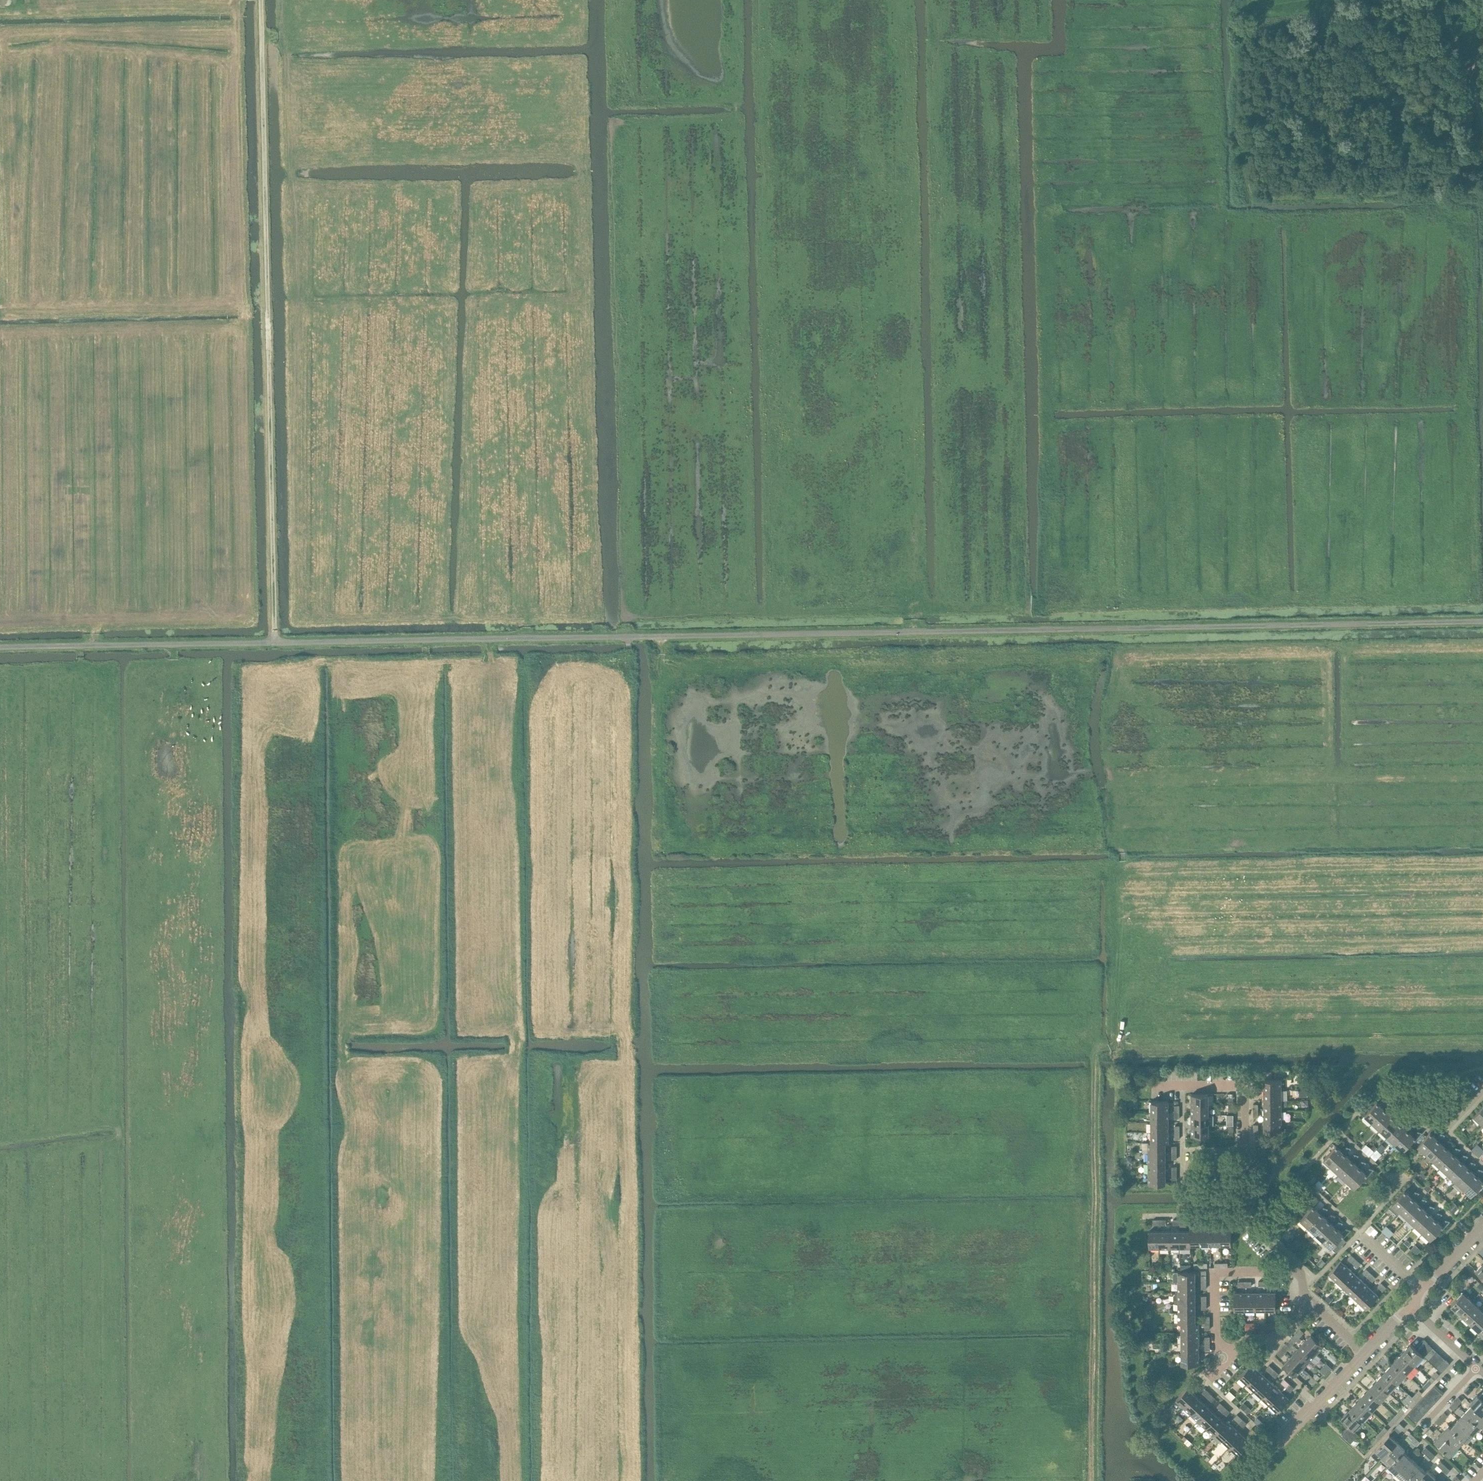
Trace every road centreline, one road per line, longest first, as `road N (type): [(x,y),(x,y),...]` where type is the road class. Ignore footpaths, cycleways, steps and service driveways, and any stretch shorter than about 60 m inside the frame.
road 1 (track): [(275,642),(1482,621)]
road 2 (track): [(275,642),(261,0)]
road 3 (track): [(0,647),(275,642)]
road 4 (residential): [(1298,1271),(1214,1272),(1215,1342),(1225,1360)]
road 5 (residential): [(1183,1085),(1183,1166),(1245,1166)]
road 6 (residential): [(1183,1085),(1243,1085),(1245,1166)]
road 7 (residential): [(1276,1446),(1365,1353)]

